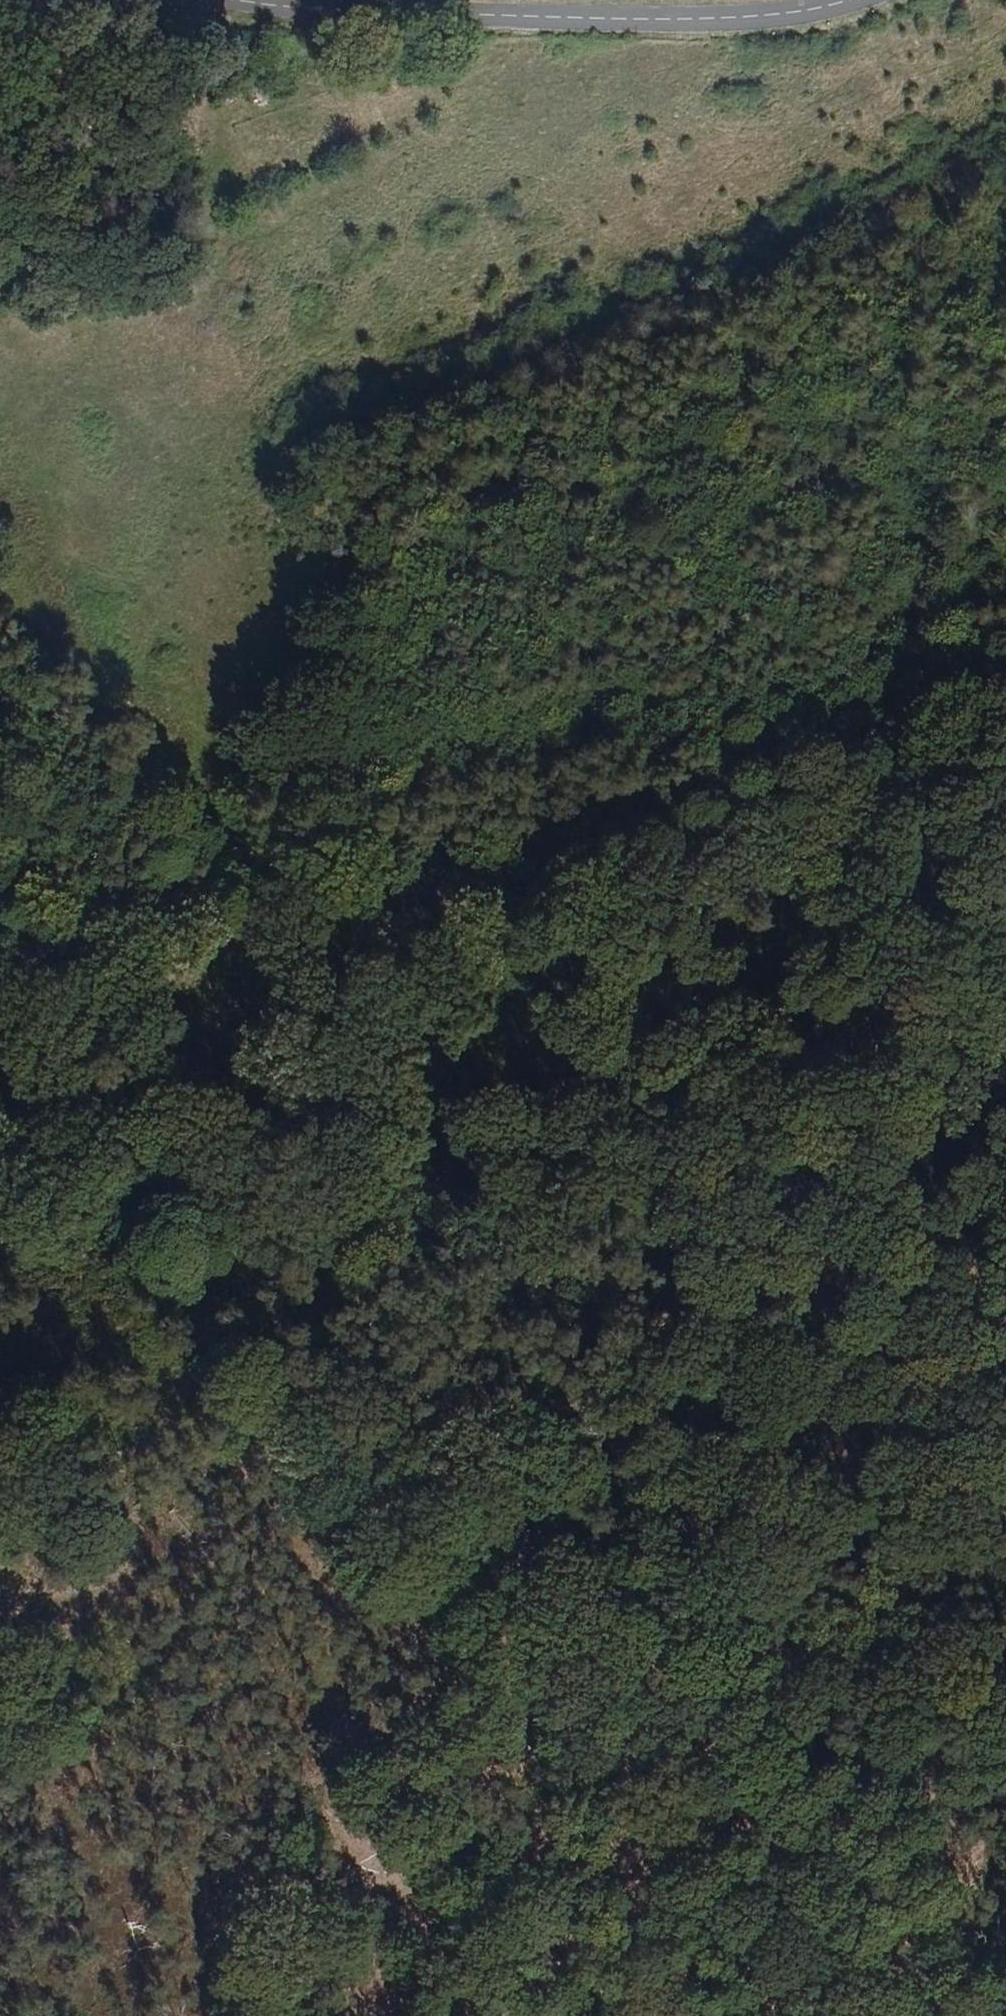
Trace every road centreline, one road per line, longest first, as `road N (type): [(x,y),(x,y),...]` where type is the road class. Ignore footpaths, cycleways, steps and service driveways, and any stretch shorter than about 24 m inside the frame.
road 1 (secondary): [(838,0),(756,21),(253,0)]

